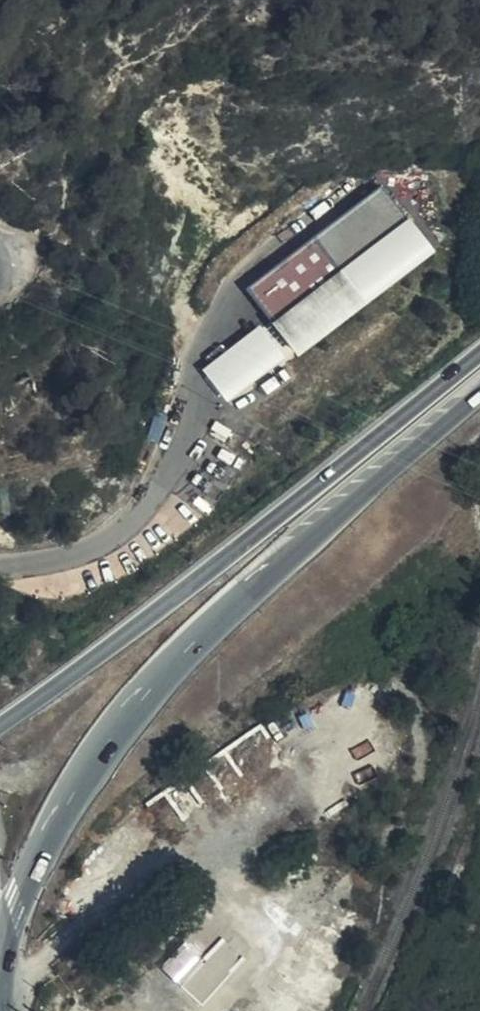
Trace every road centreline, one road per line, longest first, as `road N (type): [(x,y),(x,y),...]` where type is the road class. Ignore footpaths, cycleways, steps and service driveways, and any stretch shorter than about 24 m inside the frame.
road 1 (primary): [(0,946),(43,846),(141,701),(282,558),(464,404)]
road 2 (primary): [(479,353),(0,729)]

